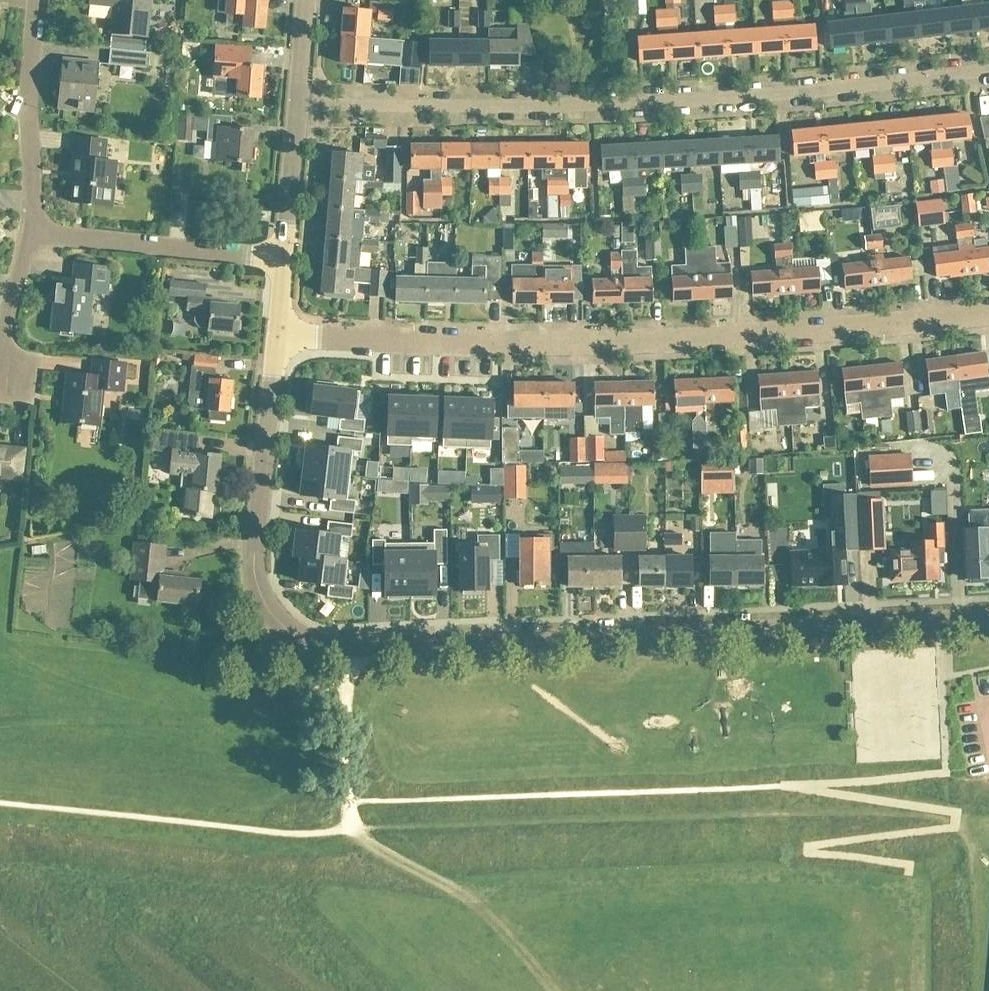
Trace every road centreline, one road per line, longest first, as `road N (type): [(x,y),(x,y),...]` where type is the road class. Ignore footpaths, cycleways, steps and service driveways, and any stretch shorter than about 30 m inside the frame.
road 1 (tertiary): [(988,619),(366,646),(316,641),(279,616),(260,576),(281,336)]
road 2 (residential): [(988,311),(697,338),(281,336)]
road 3 (residential): [(988,69),(505,110),(299,108)]
road 4 (residential): [(287,258),(39,227)]
road 5 (residential): [(39,227),(34,87),(42,0)]
road 6 (residential): [(6,390),(16,309),(39,227)]
road 7 (tertiary): [(287,258),(299,108)]

